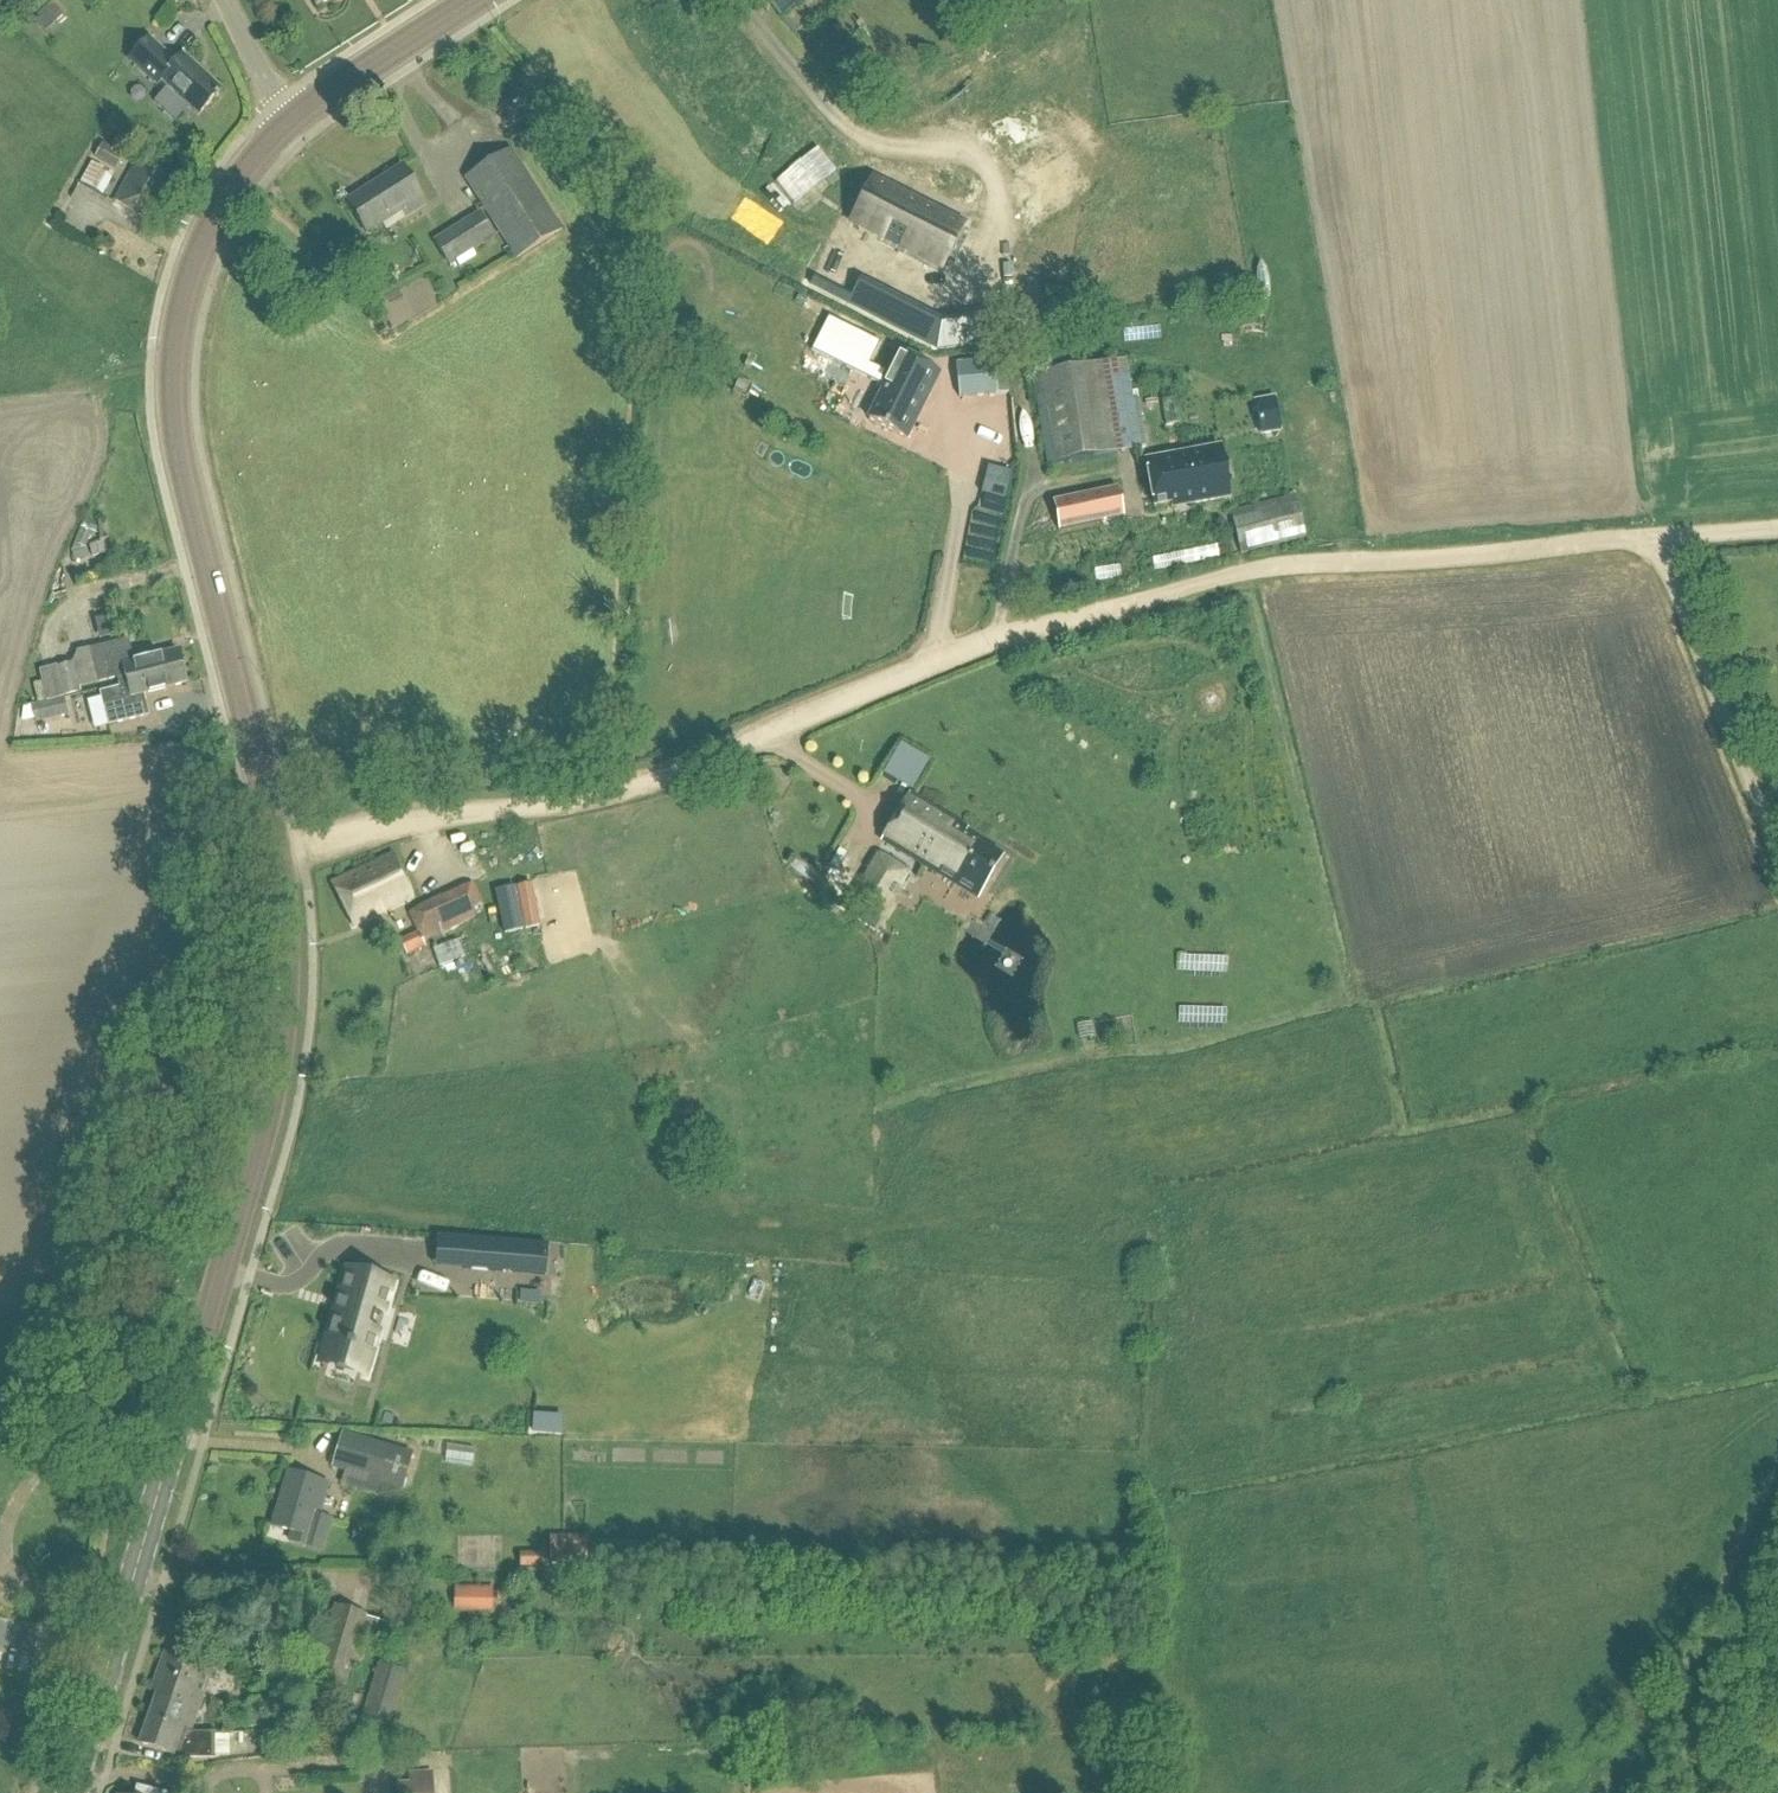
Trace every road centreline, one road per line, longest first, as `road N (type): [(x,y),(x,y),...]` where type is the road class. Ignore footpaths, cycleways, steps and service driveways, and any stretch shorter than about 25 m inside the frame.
road 1 (secondary): [(69,1792),(277,1073),(284,947),(278,856),(184,479),(177,369),(184,300),(202,247),(231,191),(287,122)]
road 2 (track): [(301,849),(381,825),(617,792),(997,638),(1204,583),(1309,567),(1662,542)]
road 3 (track): [(1777,862),(1662,542)]
road 4 (secondary): [(287,122),(474,0)]
road 5 (unclassified): [(287,122),(222,0)]
road 6 (track): [(1732,1792),(1777,1681)]

